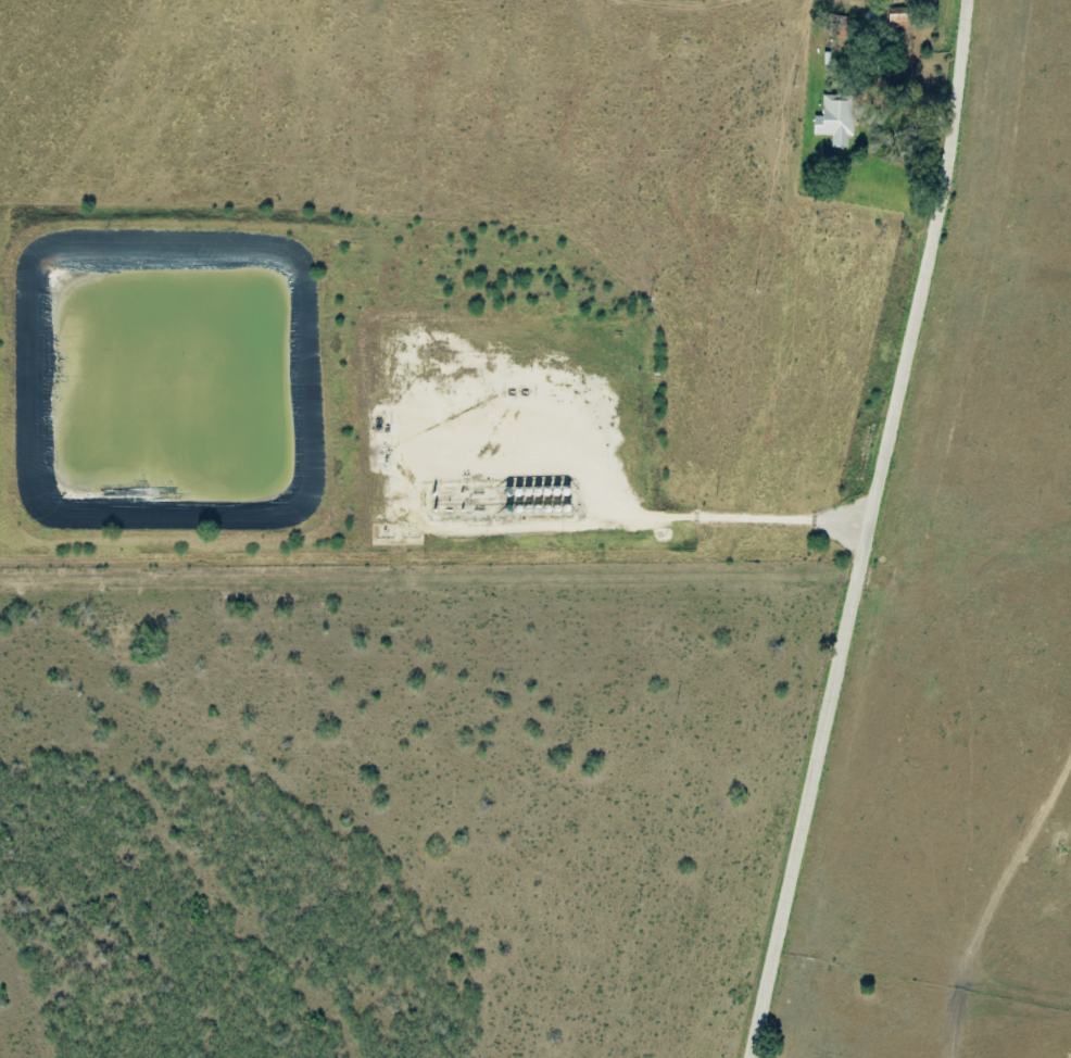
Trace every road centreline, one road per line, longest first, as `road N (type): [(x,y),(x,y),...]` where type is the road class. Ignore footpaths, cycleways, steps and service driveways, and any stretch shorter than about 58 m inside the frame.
road 1 (residential): [(758,1057),(947,194),(972,0)]

